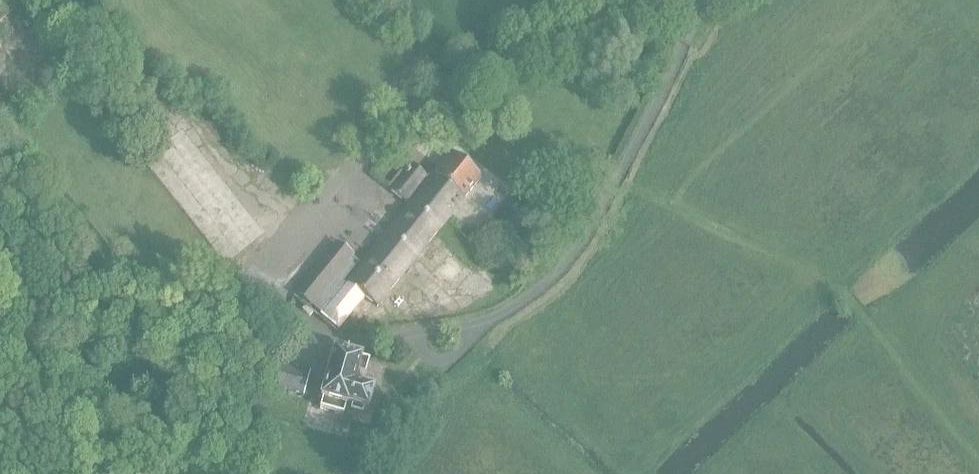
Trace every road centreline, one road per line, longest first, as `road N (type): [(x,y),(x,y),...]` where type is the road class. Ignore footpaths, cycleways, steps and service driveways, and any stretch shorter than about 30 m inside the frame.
road 1 (track): [(884,0),(670,200),(844,294),(978,450)]

